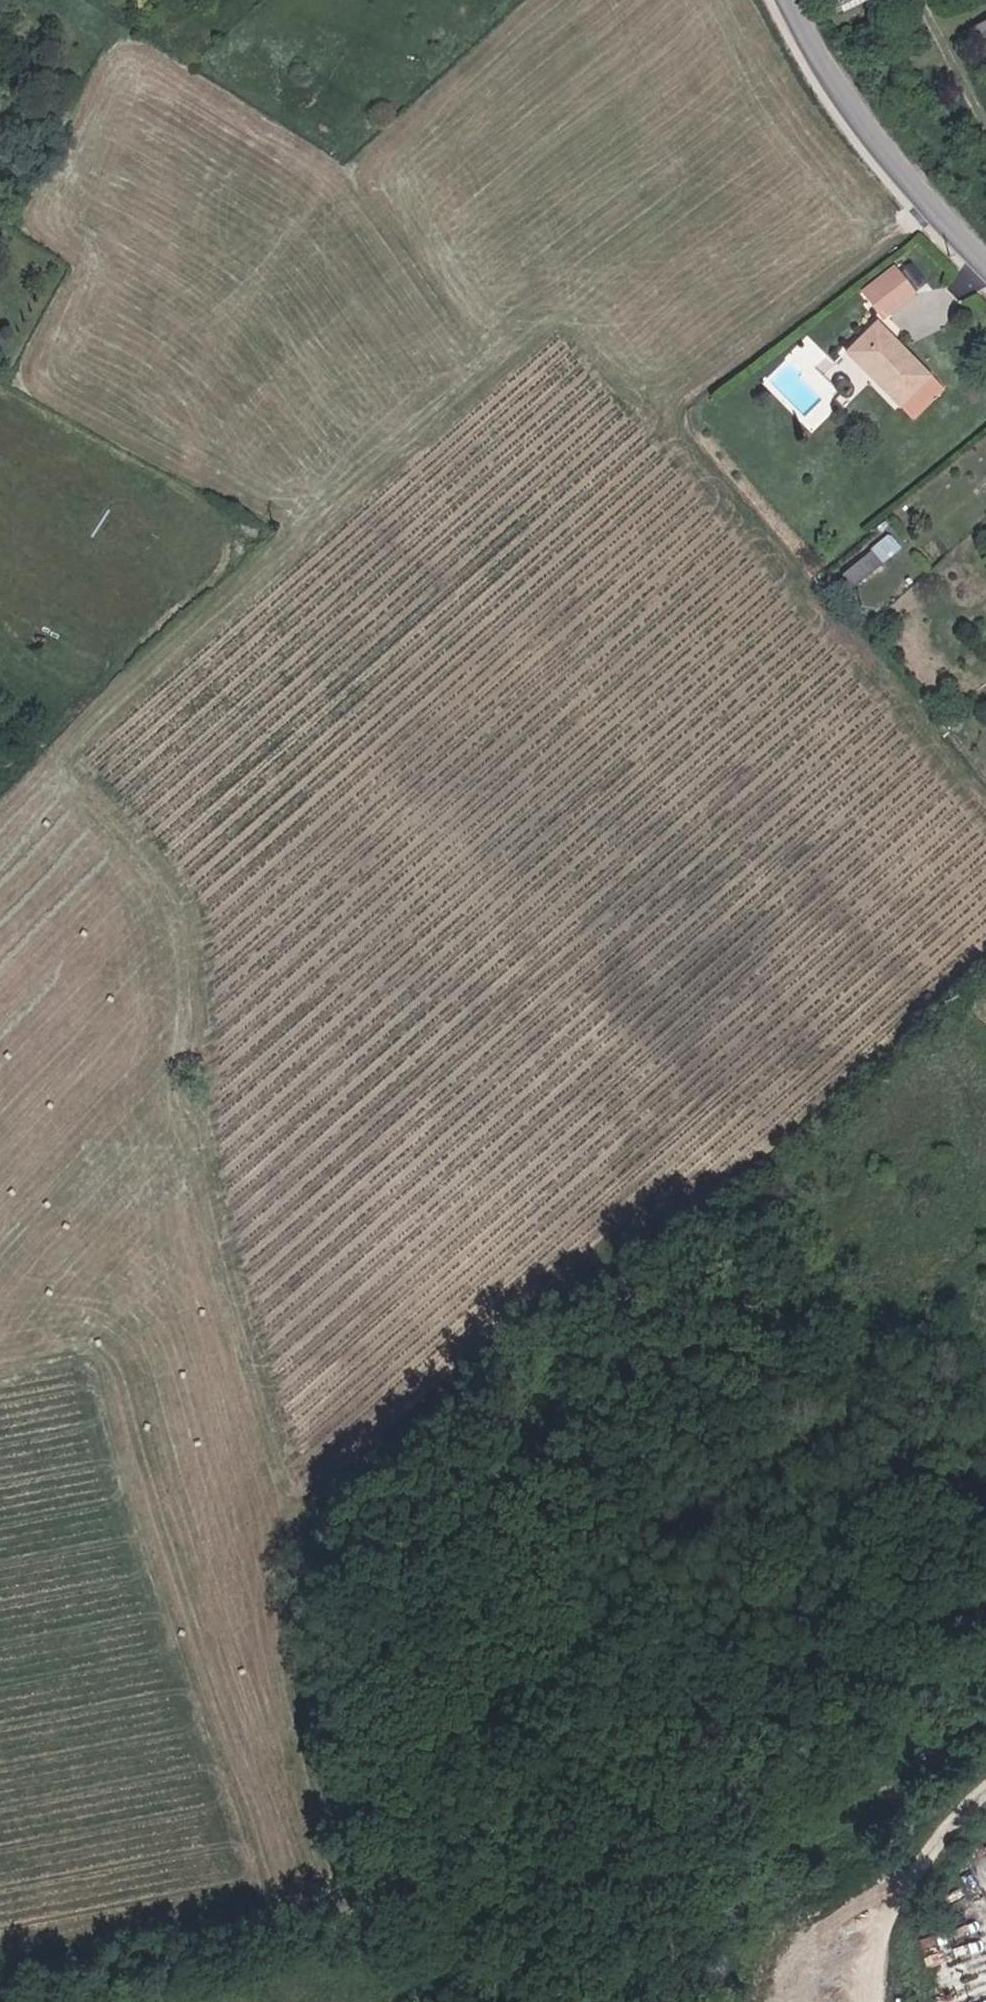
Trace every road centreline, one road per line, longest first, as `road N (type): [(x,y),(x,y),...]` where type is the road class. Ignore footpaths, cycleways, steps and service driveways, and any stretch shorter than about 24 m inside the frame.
road 1 (tertiary): [(985,254),(948,219),(831,64),(798,0)]

